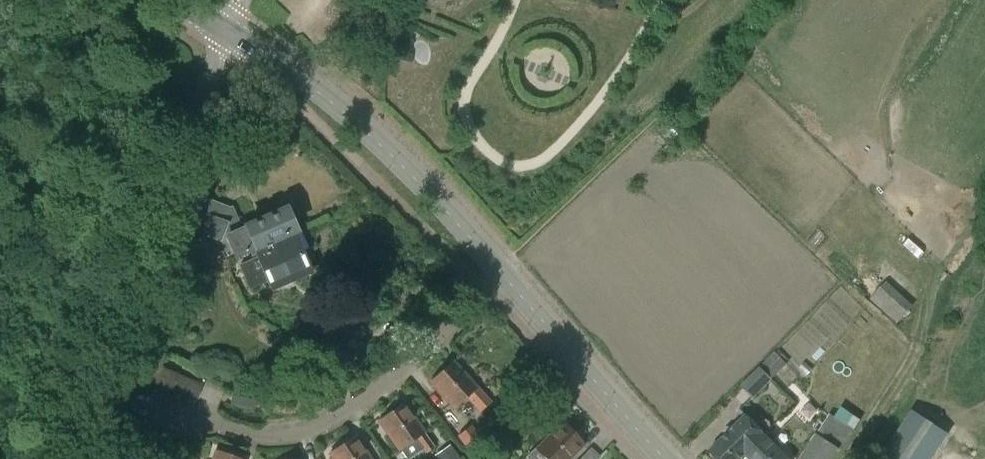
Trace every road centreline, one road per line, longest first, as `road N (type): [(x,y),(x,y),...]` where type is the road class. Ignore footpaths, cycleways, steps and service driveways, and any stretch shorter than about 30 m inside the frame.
road 1 (residential): [(45,458),(228,32)]
road 2 (residential): [(503,276),(406,366),(308,431),(248,434),(163,405)]
road 3 (unclassified): [(503,276),(341,109),(228,32)]
road 4 (unclassified): [(671,458),(503,276)]
road 5 (track): [(848,458),(914,348),(924,315),(920,284),(892,252)]

